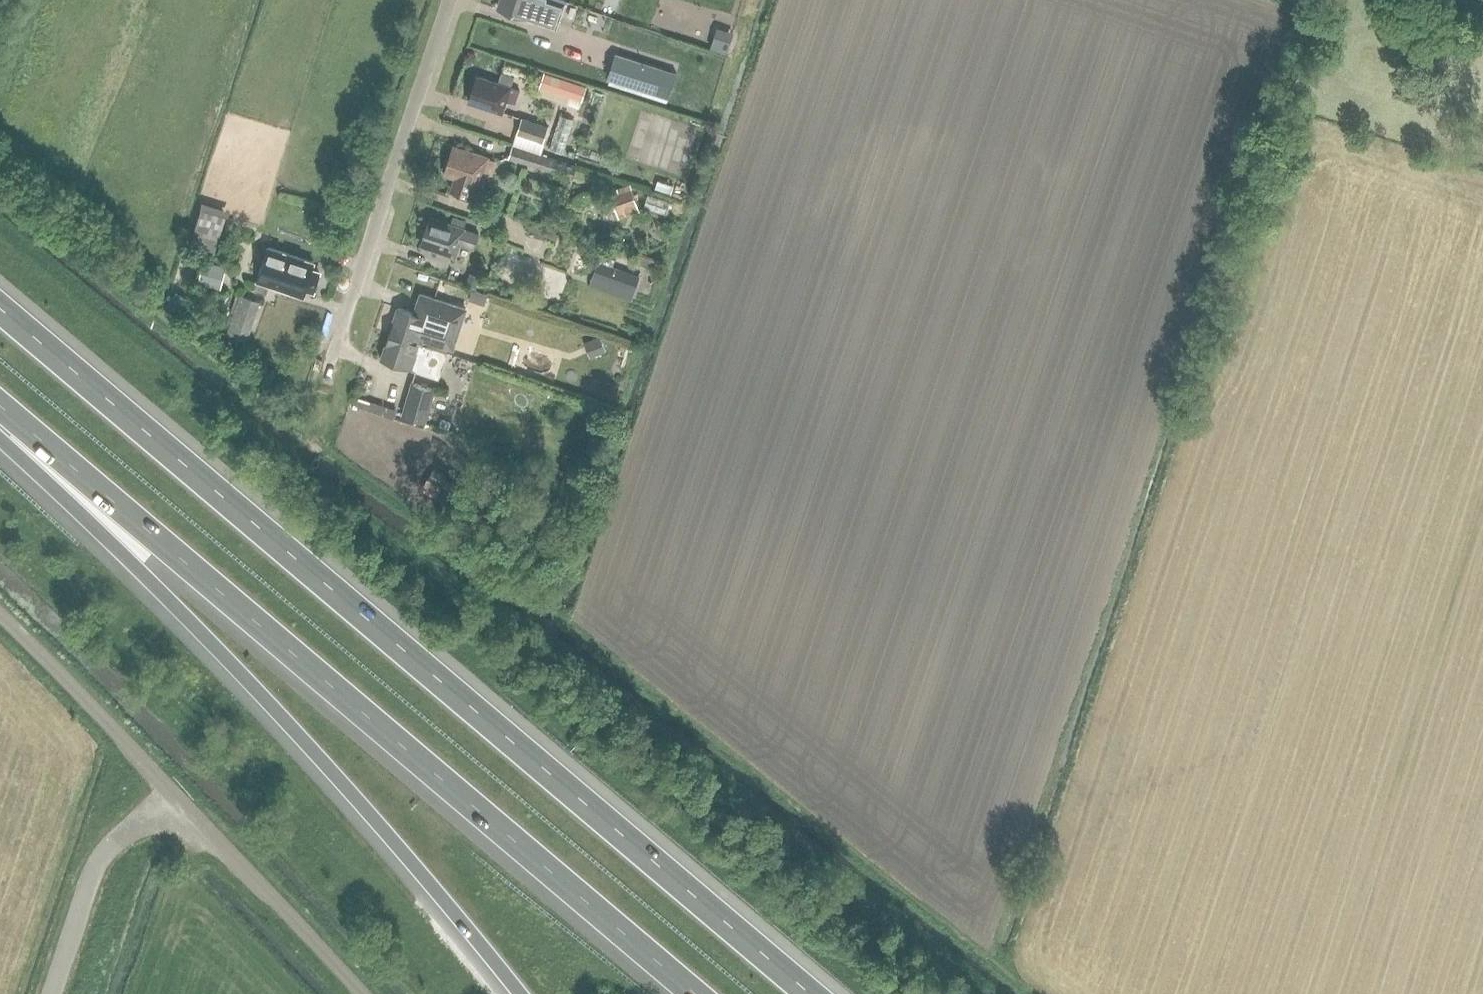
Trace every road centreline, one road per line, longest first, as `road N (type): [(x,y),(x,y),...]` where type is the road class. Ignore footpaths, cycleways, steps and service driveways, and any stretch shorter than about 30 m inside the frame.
road 1 (motorway): [(807,993),(0,310)]
road 2 (motorway): [(0,407),(696,993)]
road 3 (motorway): [(0,437),(369,814),(520,993)]
road 4 (unclassified): [(347,993),(178,803),(0,628)]
road 5 (unclassified): [(325,384),(448,0)]

